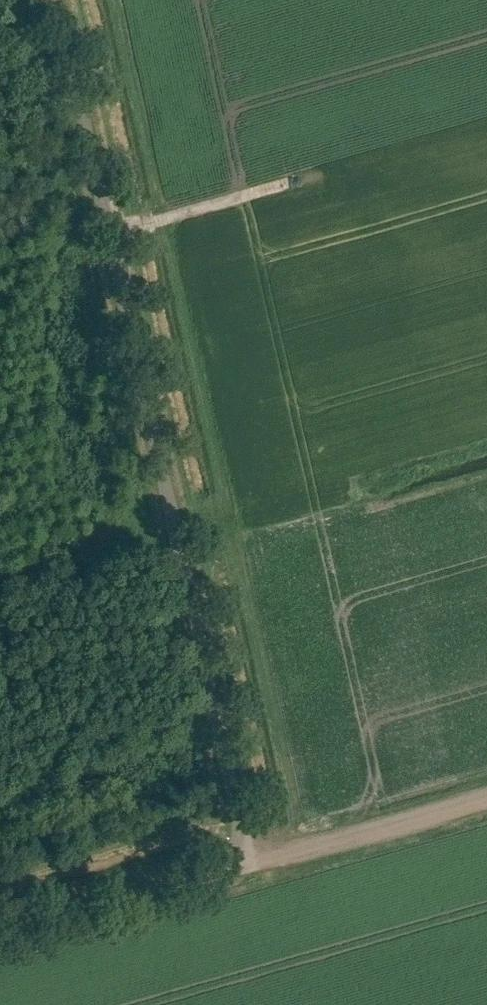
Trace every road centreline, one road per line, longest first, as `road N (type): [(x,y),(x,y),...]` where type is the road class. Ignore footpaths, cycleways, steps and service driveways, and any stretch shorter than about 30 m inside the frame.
road 1 (unclassified): [(0,936),(231,871),(245,843),(57,0)]
road 2 (track): [(243,859),(486,796)]

